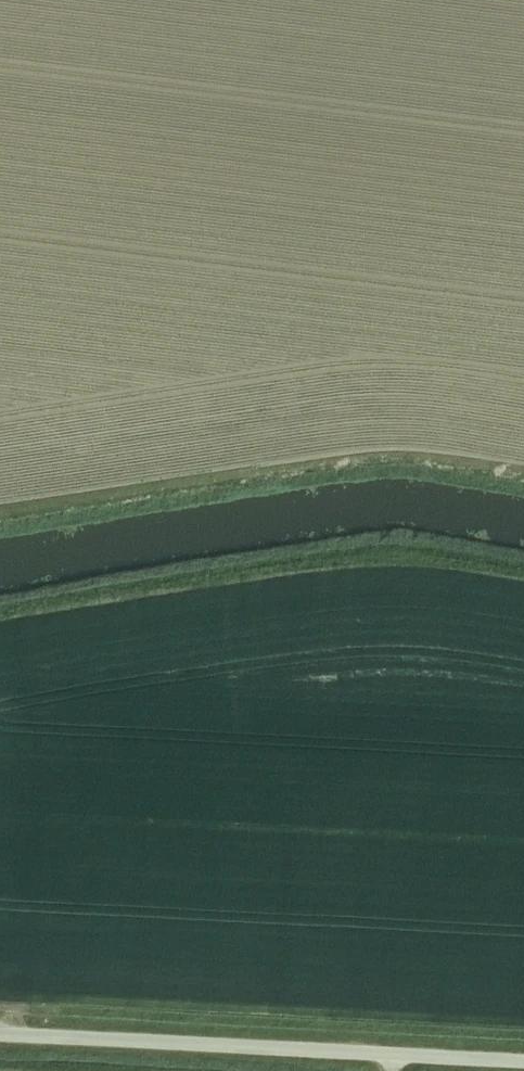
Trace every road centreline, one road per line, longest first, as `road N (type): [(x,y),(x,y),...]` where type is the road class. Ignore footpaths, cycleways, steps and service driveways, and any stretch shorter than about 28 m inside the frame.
road 1 (track): [(0,513),(369,460),(523,473)]
road 2 (unclassified): [(523,1061),(0,1034)]

